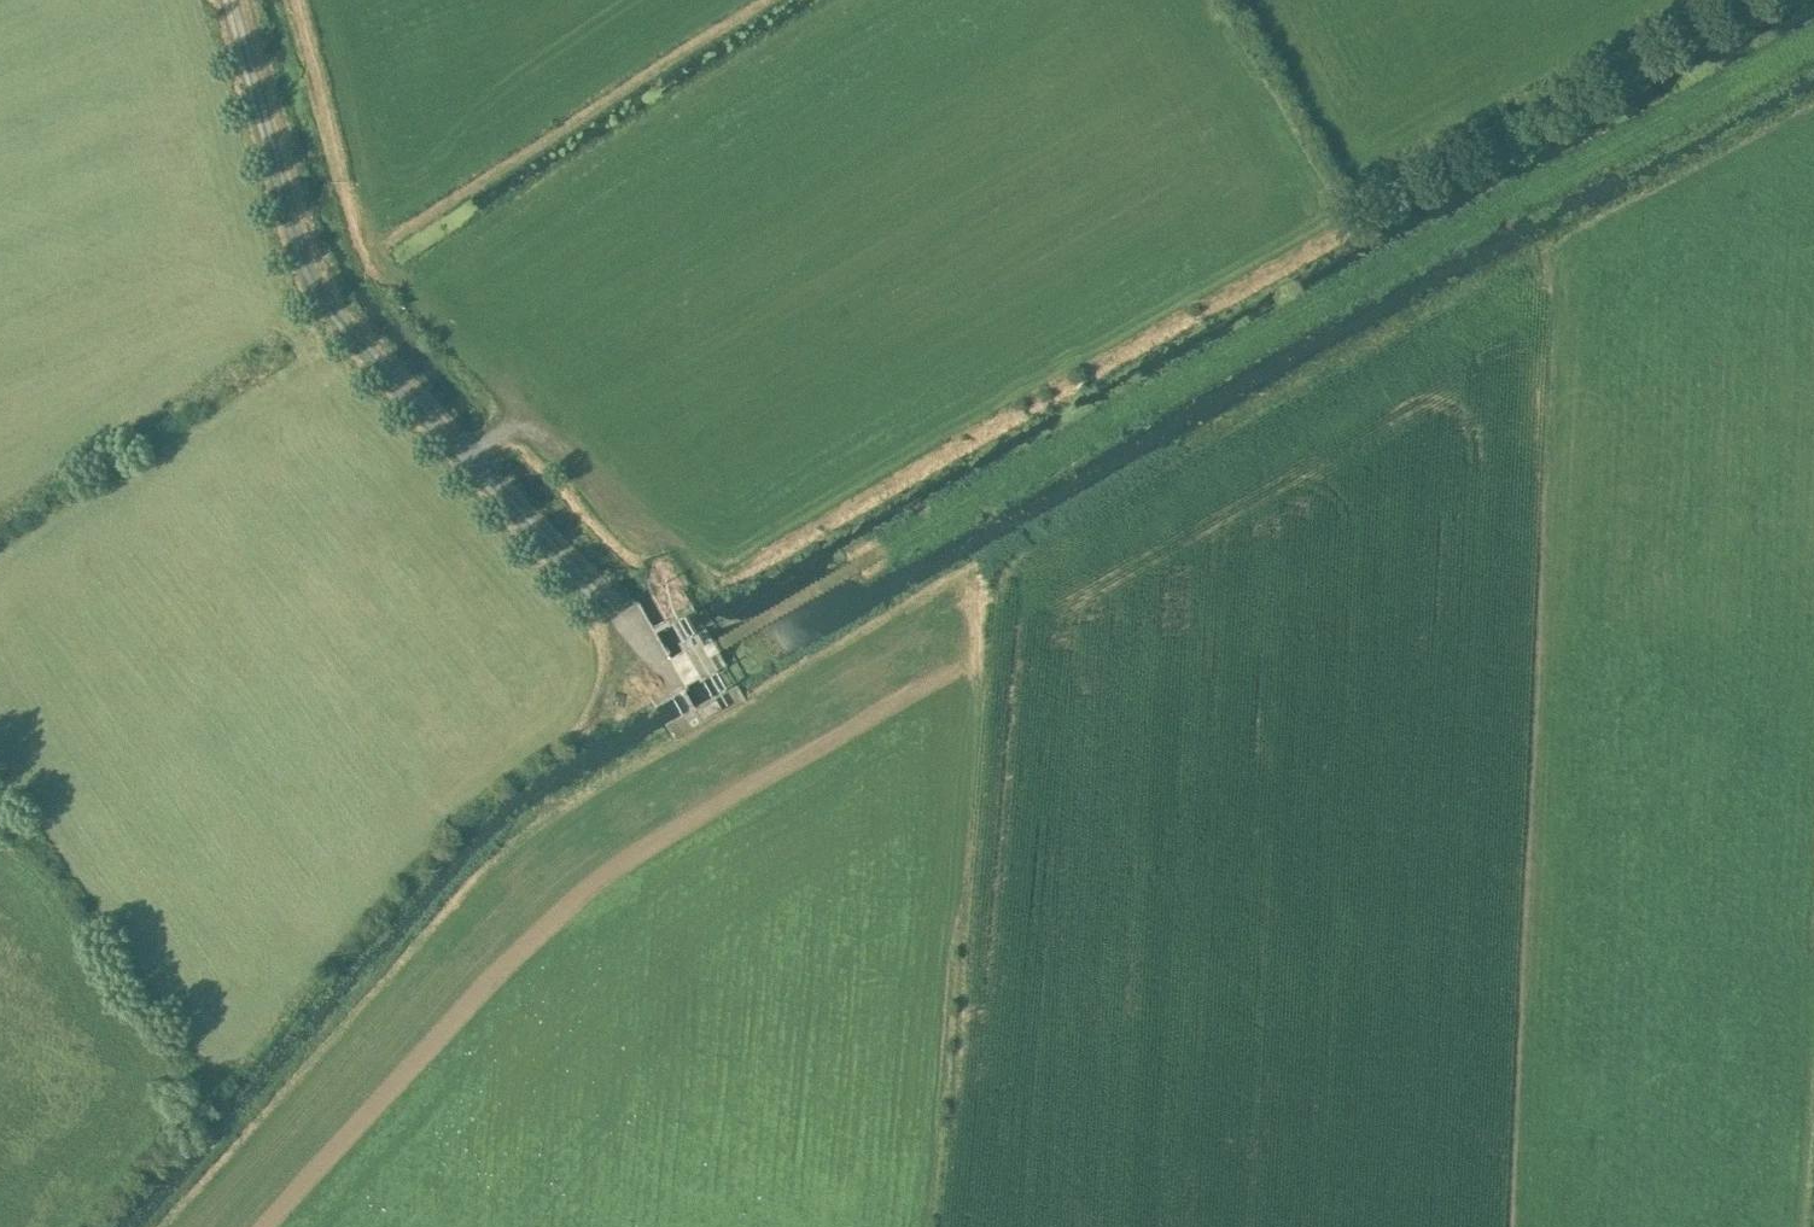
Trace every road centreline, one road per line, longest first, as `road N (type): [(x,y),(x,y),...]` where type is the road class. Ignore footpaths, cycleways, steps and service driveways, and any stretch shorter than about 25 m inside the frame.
road 1 (track): [(1813,41),(1423,250),(669,674),(315,291),(228,0)]

